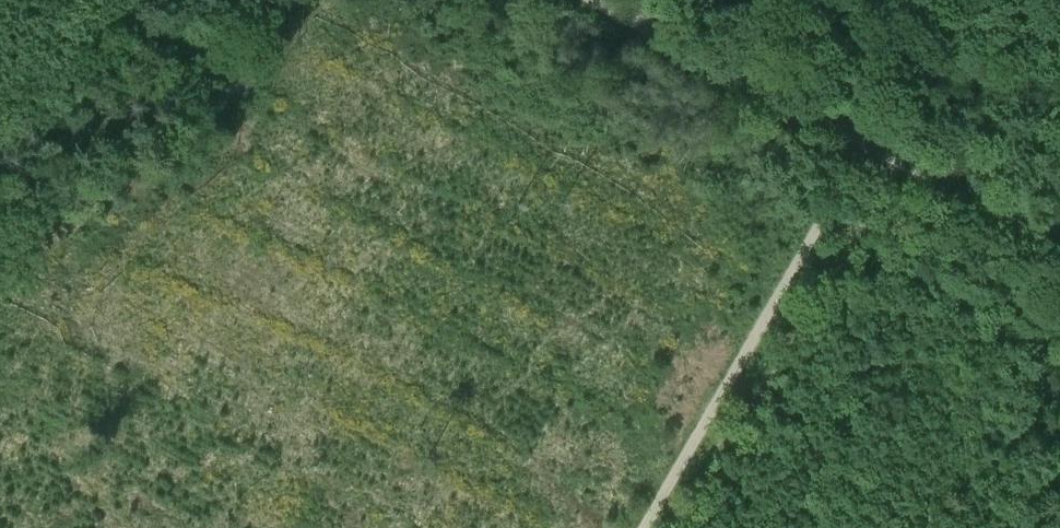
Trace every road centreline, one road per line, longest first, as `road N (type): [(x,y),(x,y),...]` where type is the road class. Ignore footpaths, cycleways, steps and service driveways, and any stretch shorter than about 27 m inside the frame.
road 1 (track): [(644,527),(866,144),(970,0)]
road 2 (unclassified): [(602,0),(903,163),(1059,260)]

